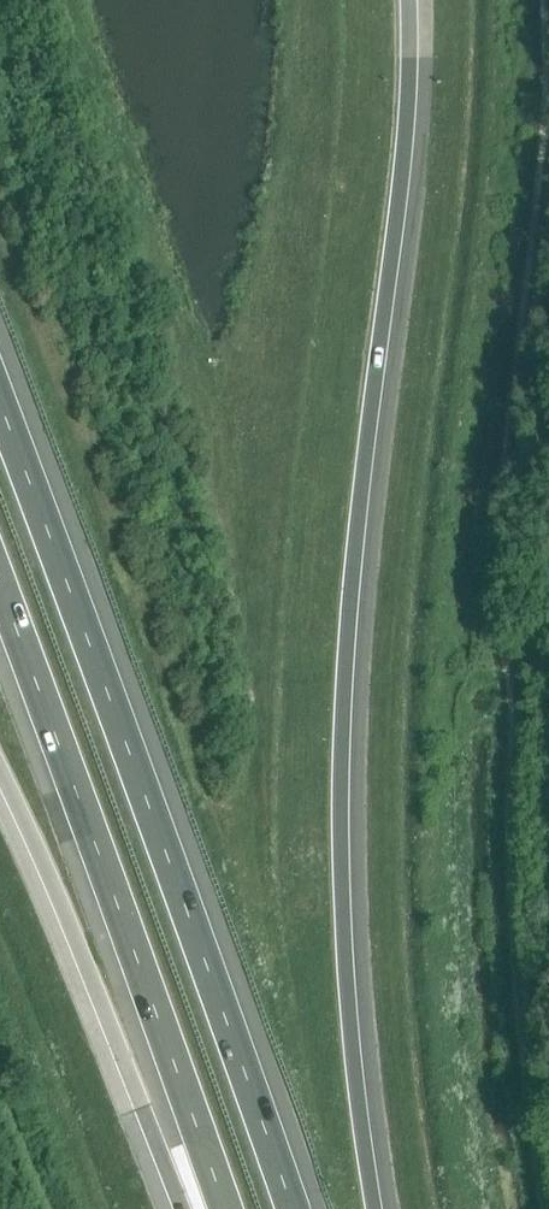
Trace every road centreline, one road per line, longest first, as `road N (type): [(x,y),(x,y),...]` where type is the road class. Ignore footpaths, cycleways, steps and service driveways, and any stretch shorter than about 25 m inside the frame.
road 1 (motorway): [(376,1208),(344,916),(342,724),(352,571),(398,228),(407,0)]
road 2 (motorway): [(292,1208),(0,406)]
road 3 (motorway): [(0,590),(222,1208)]
road 4 (motorway): [(0,766),(181,1208)]

